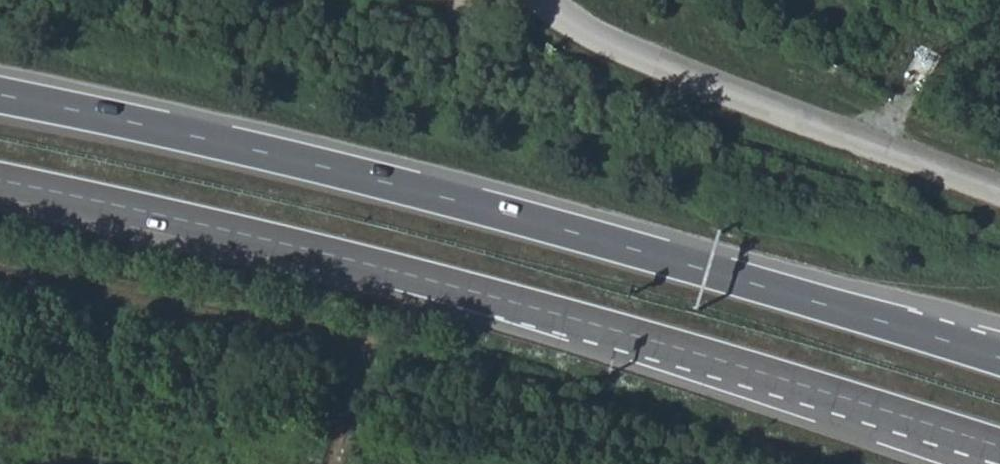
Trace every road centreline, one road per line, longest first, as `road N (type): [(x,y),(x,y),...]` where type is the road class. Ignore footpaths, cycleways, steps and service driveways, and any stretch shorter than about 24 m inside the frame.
road 1 (trunk): [(0,180),(497,298),(999,447)]
road 2 (trunk): [(999,358),(329,168),(0,95)]
road 3 (residential): [(999,193),(792,122),(590,35),(552,0)]
road 4 (unclassified): [(332,463),(354,341),(0,272)]

